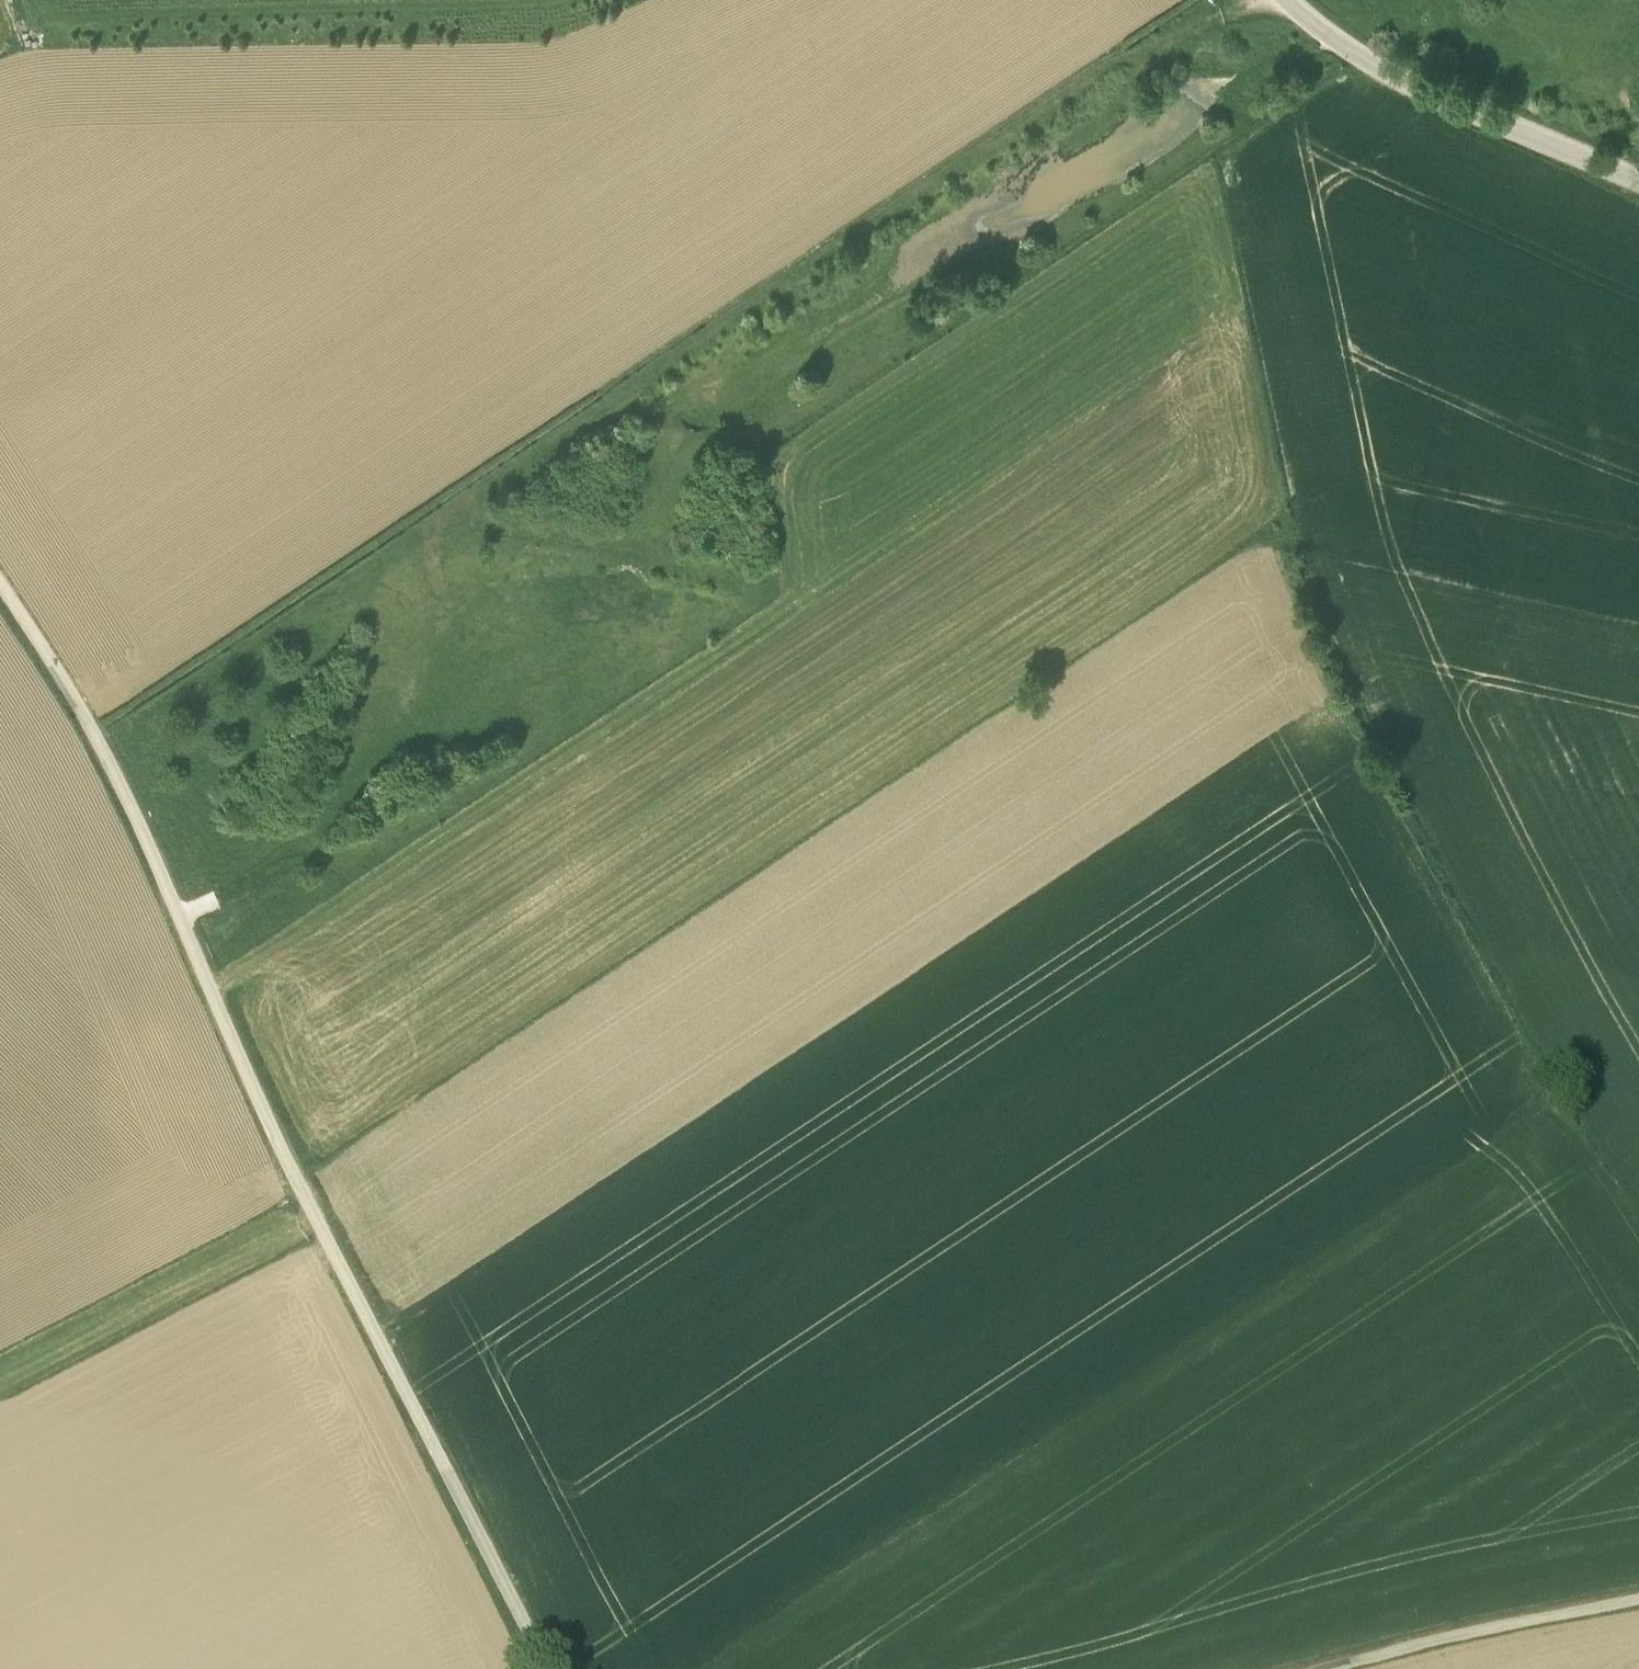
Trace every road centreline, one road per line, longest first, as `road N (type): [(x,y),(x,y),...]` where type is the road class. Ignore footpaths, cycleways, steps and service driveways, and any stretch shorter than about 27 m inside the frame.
road 1 (unclassified): [(550,1668),(301,1188),(131,807),(0,582)]
road 2 (unclassified): [(1638,179),(1377,67),(1286,0)]
road 3 (unclassified): [(1638,1599),(1328,1668)]

